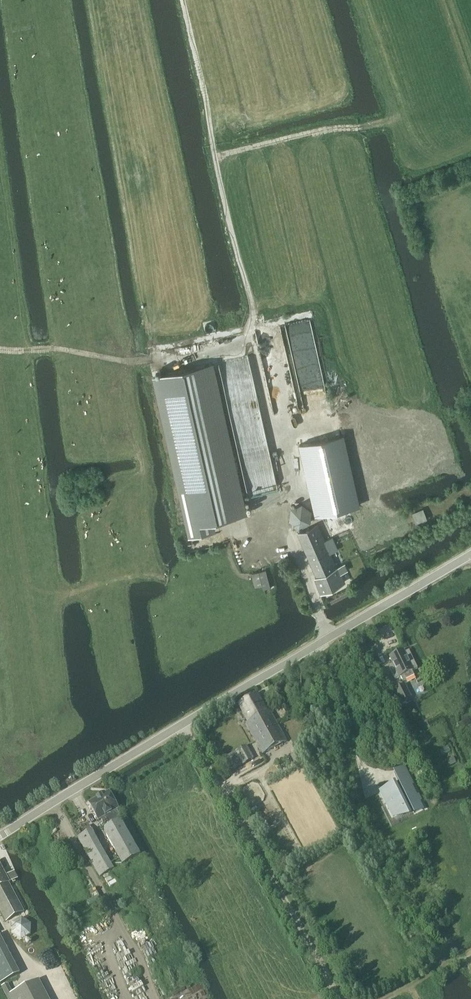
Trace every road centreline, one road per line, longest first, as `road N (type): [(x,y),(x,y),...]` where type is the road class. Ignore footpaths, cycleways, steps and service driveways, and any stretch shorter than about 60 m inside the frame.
road 1 (unclassified): [(470,552),(0,835)]
road 2 (track): [(285,530),(287,492),(184,0)]
road 3 (track): [(217,156),(392,117)]

